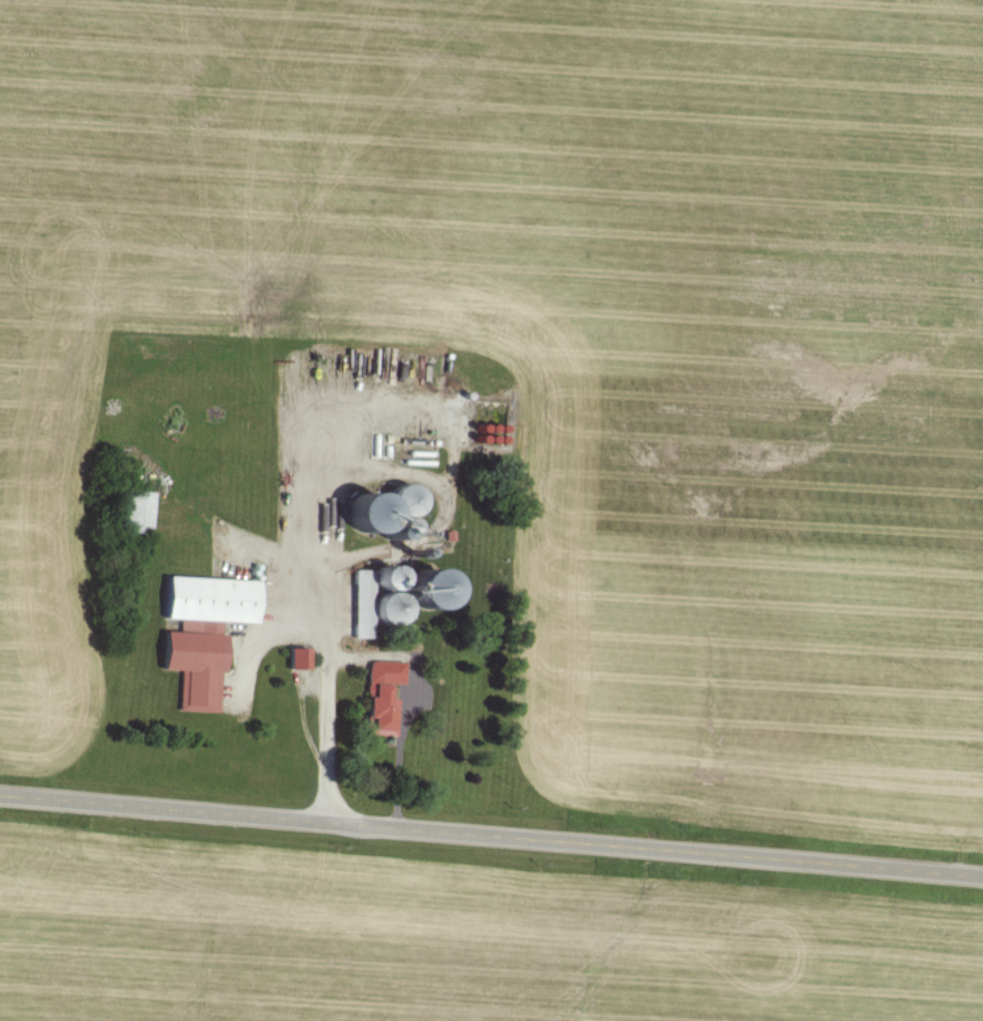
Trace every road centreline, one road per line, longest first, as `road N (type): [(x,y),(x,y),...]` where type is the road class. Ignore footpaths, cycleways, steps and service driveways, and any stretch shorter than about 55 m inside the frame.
road 1 (secondary): [(0,798),(982,879)]

